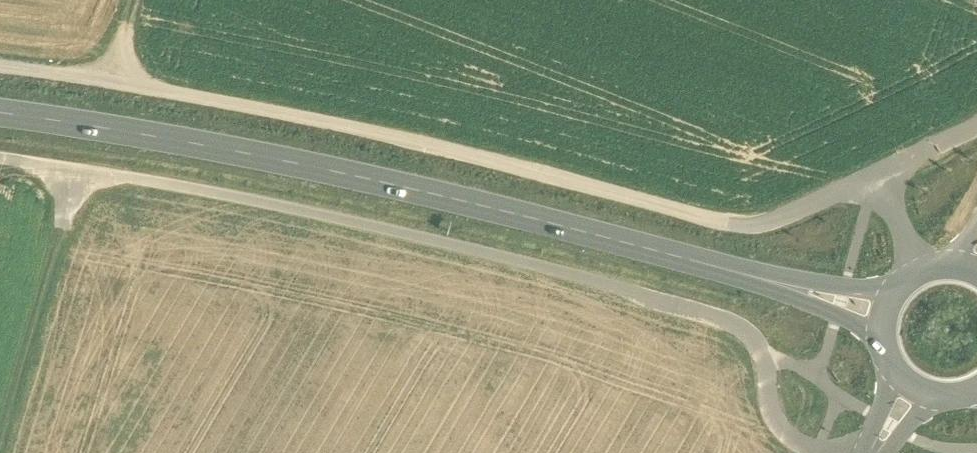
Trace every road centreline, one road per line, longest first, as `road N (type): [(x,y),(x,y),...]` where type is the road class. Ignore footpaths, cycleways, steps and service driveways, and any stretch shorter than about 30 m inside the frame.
road 1 (track): [(976,128),(764,224),(358,131),(113,81),(0,67)]
road 2 (track): [(820,452),(786,437),(751,337),(724,326),(423,242),(0,158)]
road 3 (secondary): [(884,313),(470,203),(0,113)]
road 4 (track): [(0,452),(89,173)]

